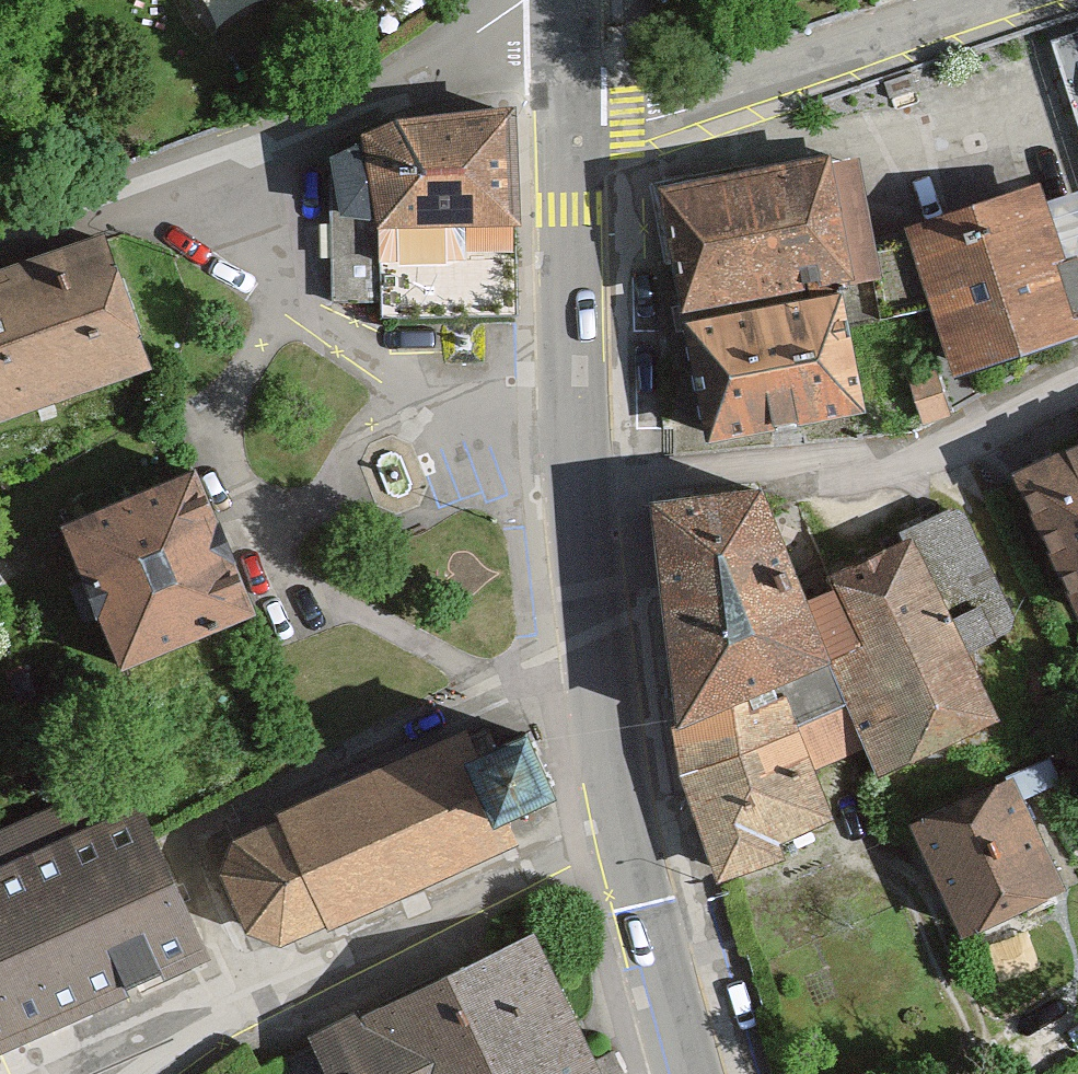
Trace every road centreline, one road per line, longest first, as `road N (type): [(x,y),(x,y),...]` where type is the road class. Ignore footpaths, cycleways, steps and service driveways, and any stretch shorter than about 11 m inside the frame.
road 1 (residential): [(127,1073),(626,837)]
road 2 (residential): [(583,475),(912,451),(1077,371)]
road 3 (residential): [(571,121),(666,110),(983,0)]
road 4 (tertiary): [(583,475),(598,654),(626,837)]
road 5 (tertiary): [(571,121),(583,475)]
road 6 (tertiary): [(626,837),(690,1073)]
road 7 (tertiary): [(568,0),(571,121)]

